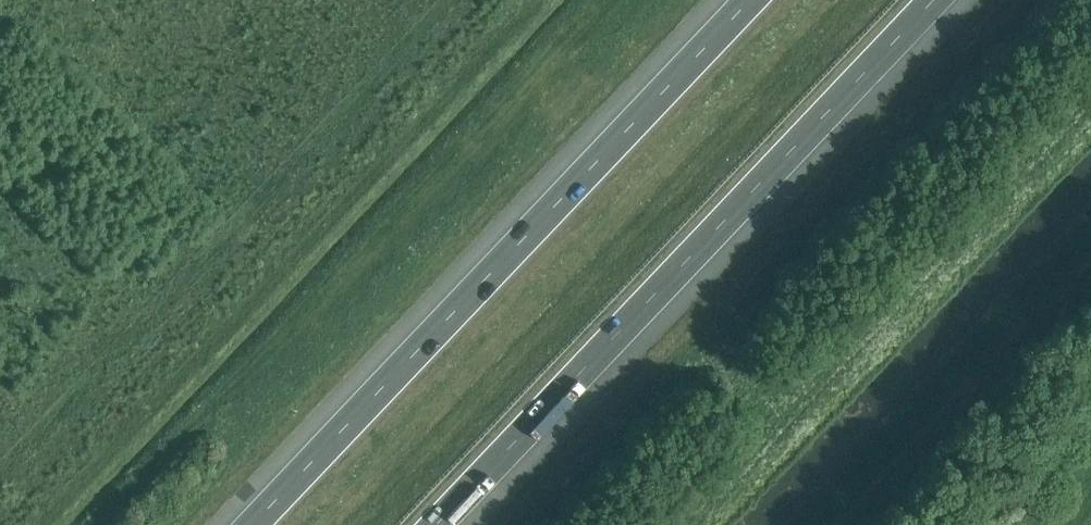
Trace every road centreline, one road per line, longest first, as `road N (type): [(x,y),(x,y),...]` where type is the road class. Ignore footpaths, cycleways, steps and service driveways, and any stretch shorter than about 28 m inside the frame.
road 1 (motorway): [(434,524),(932,0)]
road 2 (motorway): [(751,0),(254,524)]

